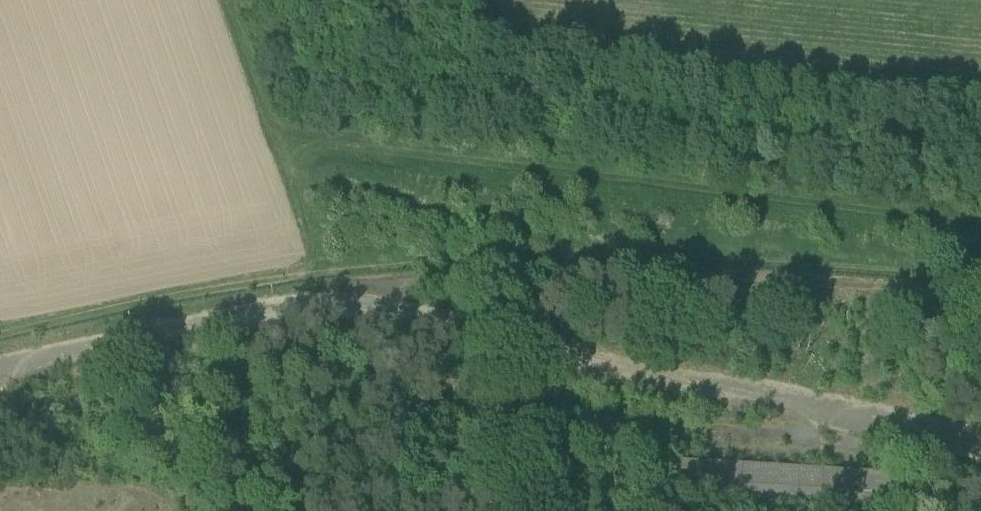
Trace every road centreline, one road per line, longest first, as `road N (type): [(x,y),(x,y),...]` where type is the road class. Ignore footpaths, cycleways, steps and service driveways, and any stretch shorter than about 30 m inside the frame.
road 1 (track): [(272,141),(980,228)]
road 2 (track): [(286,278),(586,251),(980,280)]
road 3 (track): [(222,0),(301,221),(304,240),(286,278)]
road 4 (track): [(0,334),(286,278)]

